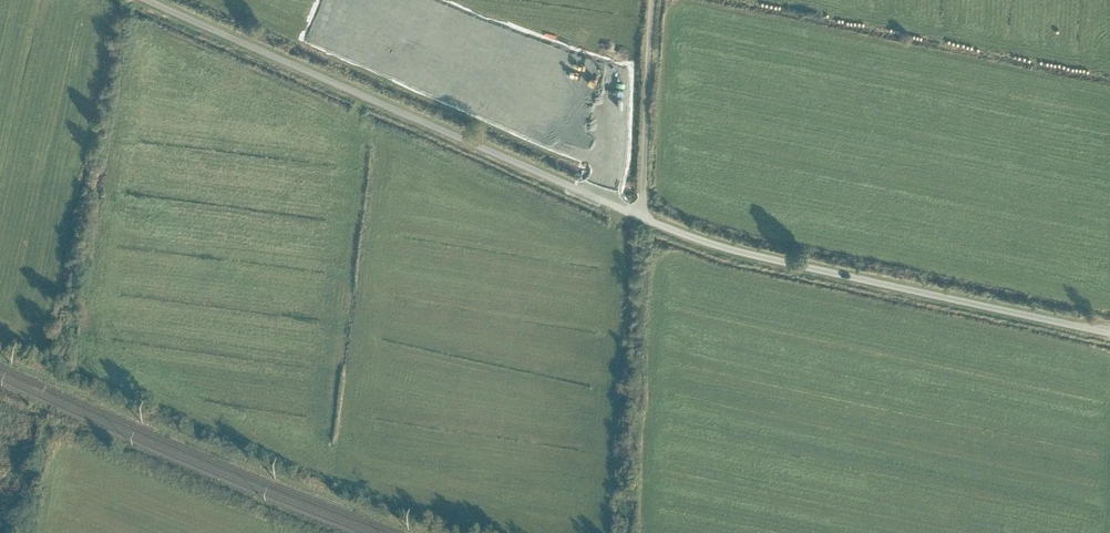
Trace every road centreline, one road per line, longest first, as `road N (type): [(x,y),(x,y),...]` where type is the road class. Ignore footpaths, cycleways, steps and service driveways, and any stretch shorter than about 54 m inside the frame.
road 1 (unclassified): [(147,0),(672,230),(1109,330)]
road 2 (track): [(646,219),(657,0)]

